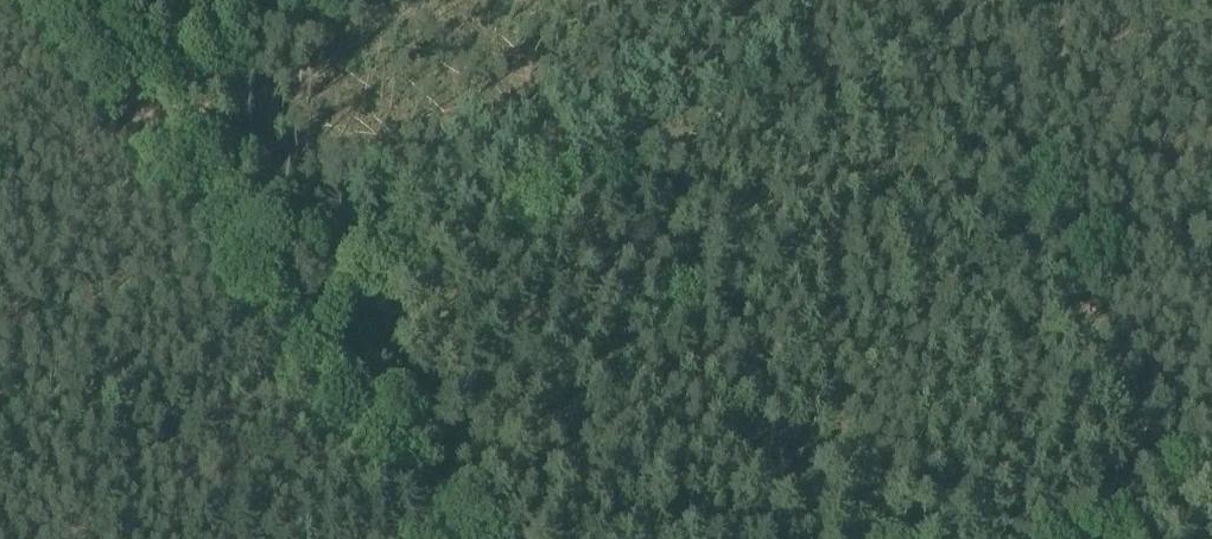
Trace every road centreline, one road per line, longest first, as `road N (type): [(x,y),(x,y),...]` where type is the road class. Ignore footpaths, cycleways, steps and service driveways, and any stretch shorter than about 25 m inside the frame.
road 1 (track): [(439,538),(56,0)]

